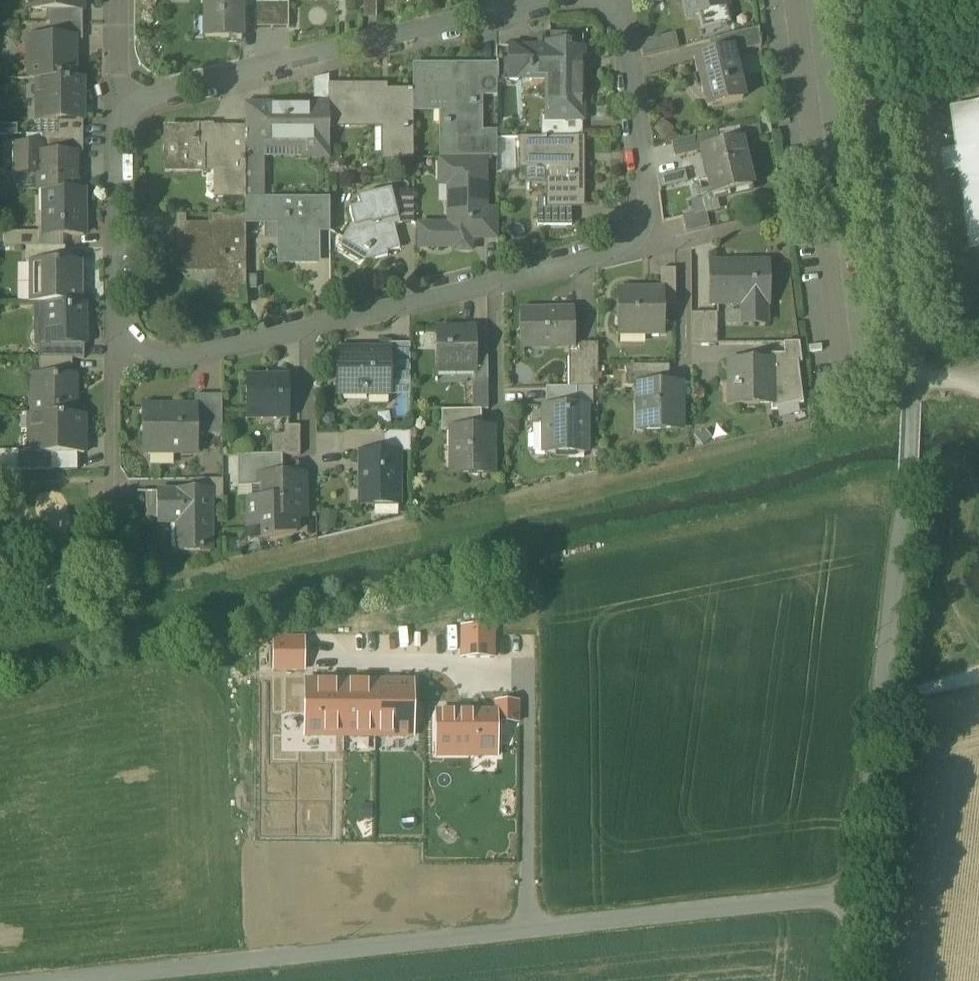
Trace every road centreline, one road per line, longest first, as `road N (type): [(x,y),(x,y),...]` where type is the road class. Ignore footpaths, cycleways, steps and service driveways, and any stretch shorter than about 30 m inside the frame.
road 1 (residential): [(855,893),(910,478),(913,397),(863,0)]
road 2 (residential): [(855,893),(55,980)]
road 3 (residential): [(119,105),(120,337),(145,353),(176,360),(619,255),(636,243)]
road 4 (residential): [(119,105),(538,0)]
road 5 (residential): [(602,0),(624,20),(647,210),(636,243)]

